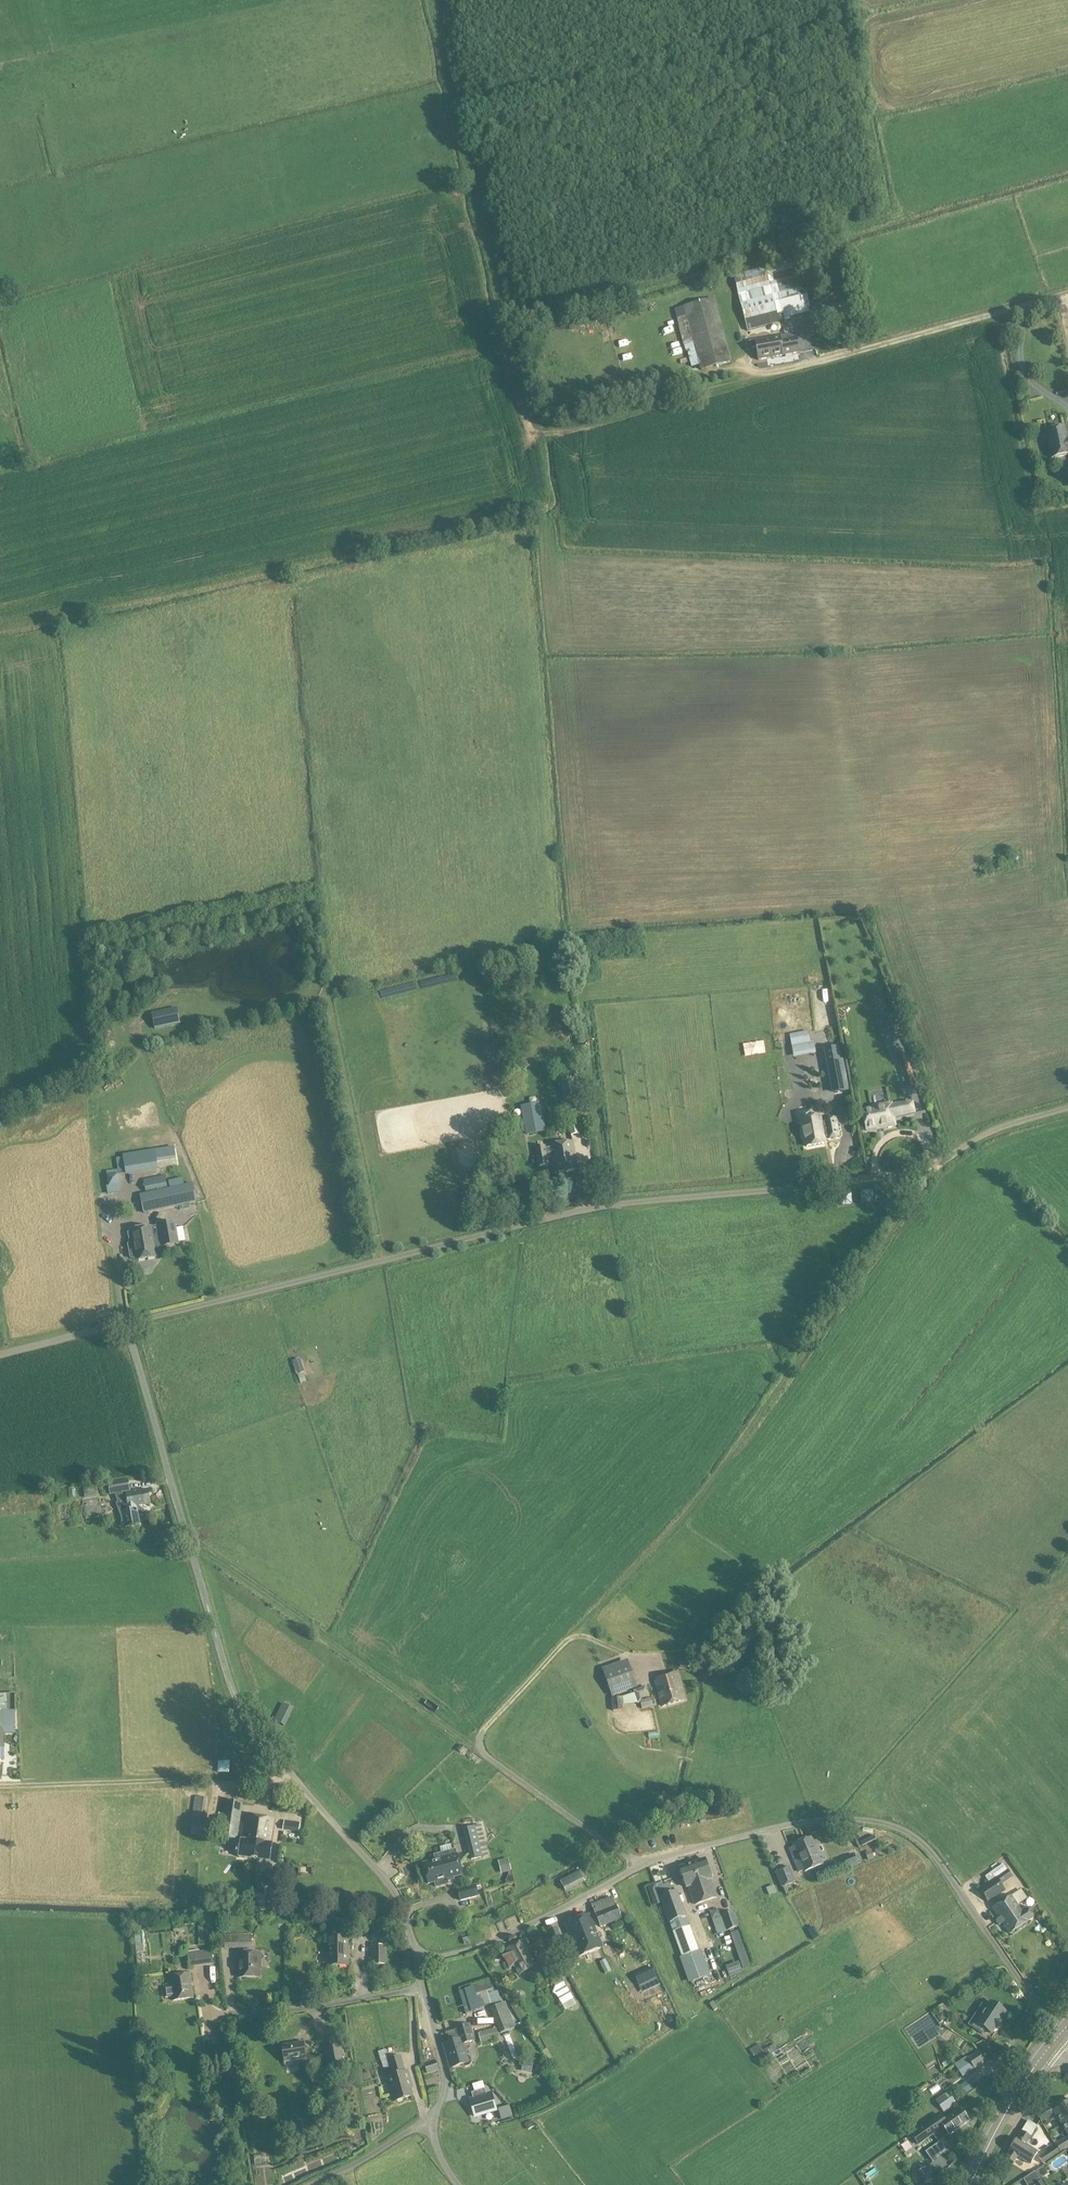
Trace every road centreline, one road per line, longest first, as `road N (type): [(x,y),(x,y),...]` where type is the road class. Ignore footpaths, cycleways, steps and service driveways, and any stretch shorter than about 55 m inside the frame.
road 1 (unclassified): [(1067,1108),(1000,1128),(922,1167),(583,1210),(127,1324)]
road 2 (track): [(588,1617),(680,1519),(938,1162)]
road 3 (unclassified): [(1057,2037),(942,1867),(905,1832),(867,1820),(819,1820),(665,1856)]
road 4 (unclassified): [(293,1776),(236,1697),(127,1324)]
road 5 (track): [(485,1754),(188,1541)]
road 6 (unclassified): [(1067,294),(777,368),(743,365)]
road 7 (unclassified): [(0,1785),(293,1776)]
road 8 (residential): [(418,1961),(502,1938),(665,1856)]
road 9 (unclassified): [(418,1961),(387,1883),(293,1776)]
road 10 (residential): [(225,2015),(425,1988)]
road 11 (secondary): [(972,2184),(1057,2037)]
road 12 (unclassified): [(312,2184),(437,2112)]
road 13 (unclassified): [(0,1351),(127,1324)]
road 14 (unclassified): [(437,2112),(445,2080),(425,1988)]

